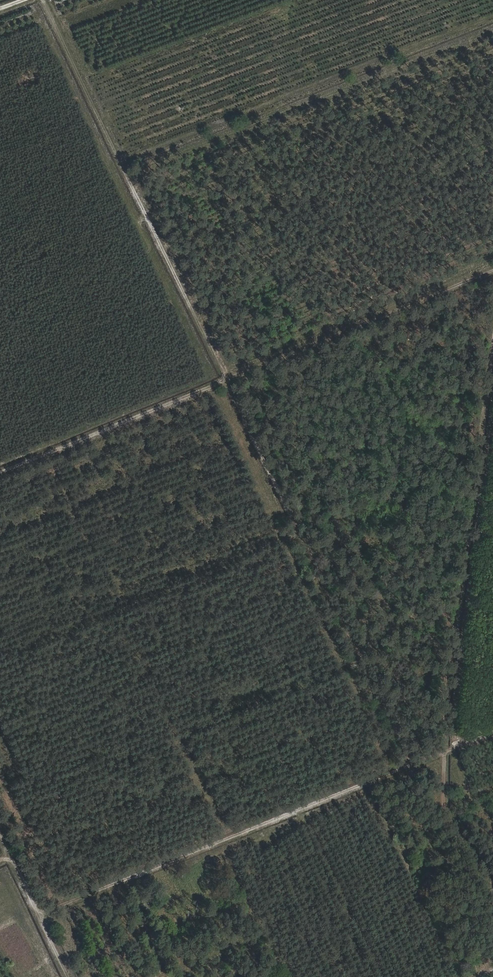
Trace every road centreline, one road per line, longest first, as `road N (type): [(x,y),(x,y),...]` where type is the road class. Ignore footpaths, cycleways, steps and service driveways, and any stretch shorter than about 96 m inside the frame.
road 1 (track): [(42,0),(228,377),(0,471)]
road 2 (track): [(69,976),(12,859)]

